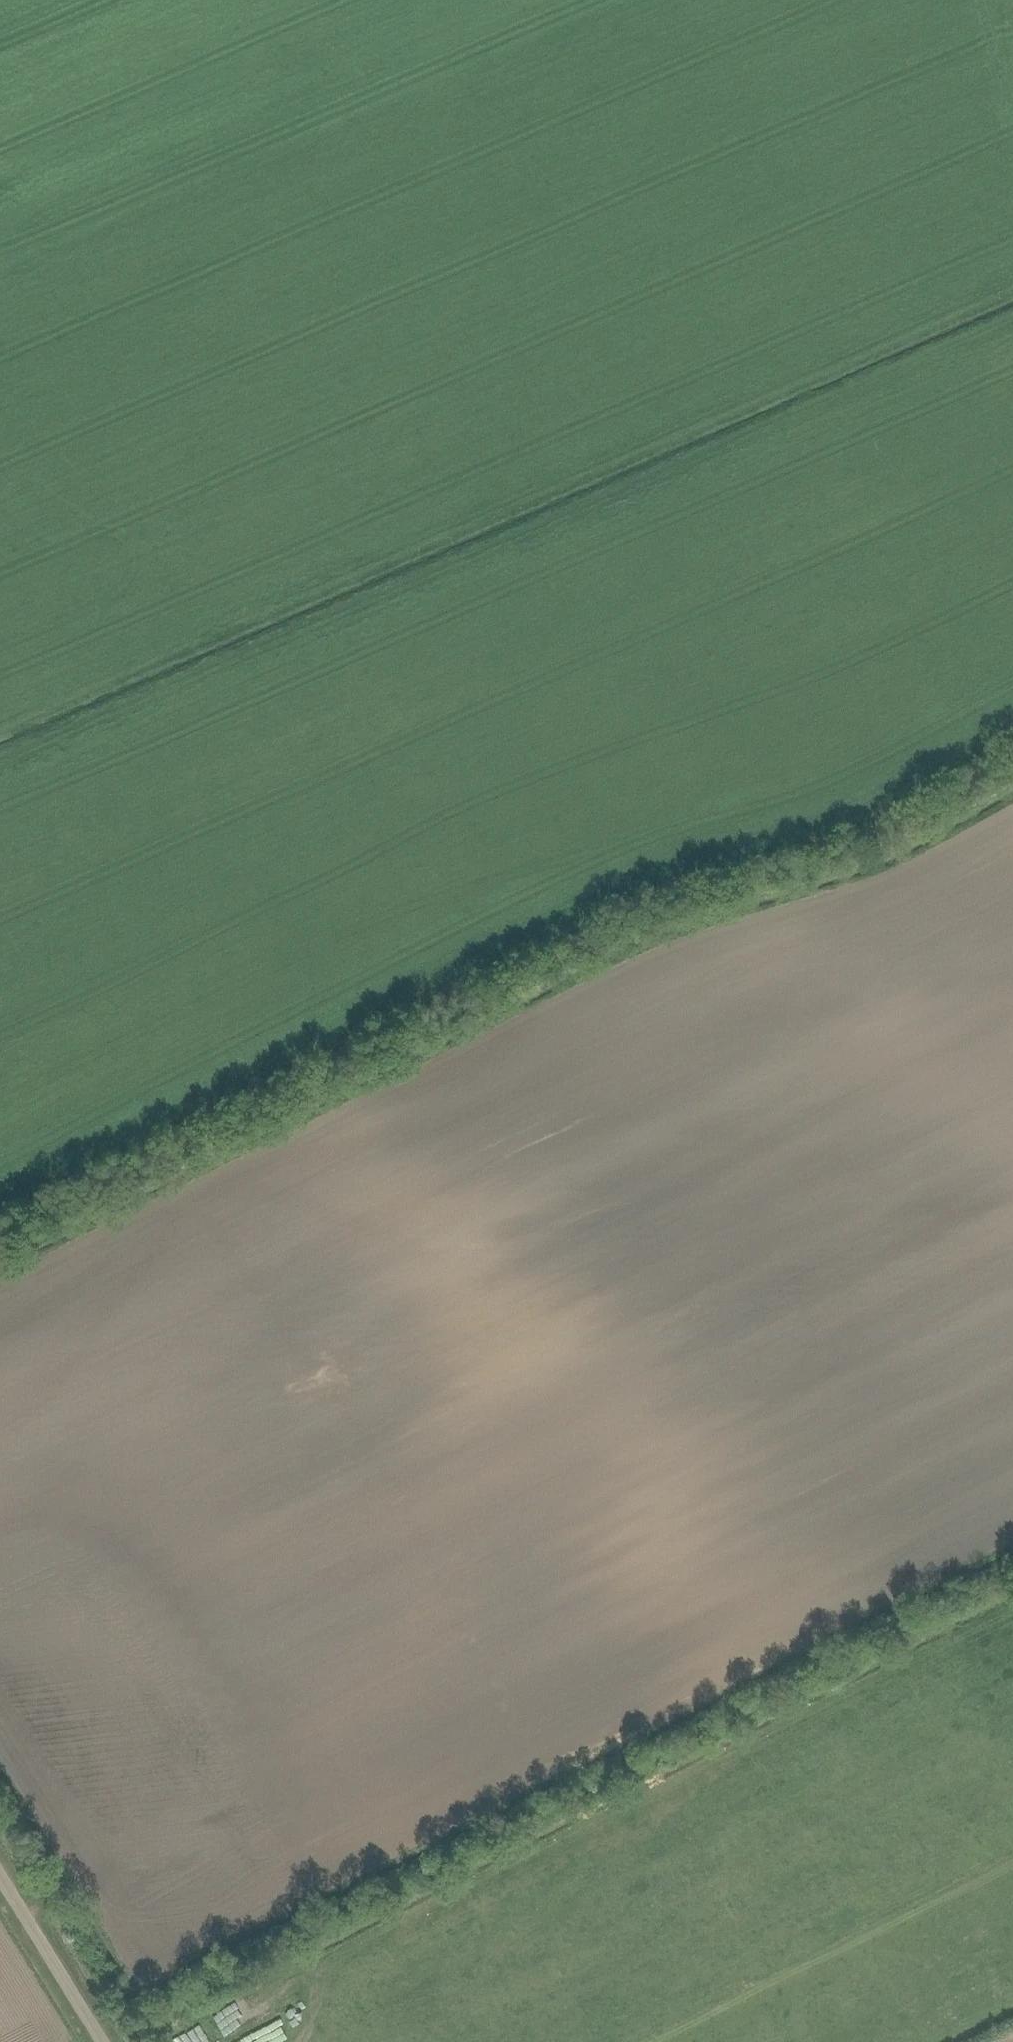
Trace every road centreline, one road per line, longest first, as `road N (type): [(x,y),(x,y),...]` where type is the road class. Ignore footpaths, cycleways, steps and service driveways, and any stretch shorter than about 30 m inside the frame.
road 1 (unclassified): [(103,2041),(0,1876)]

